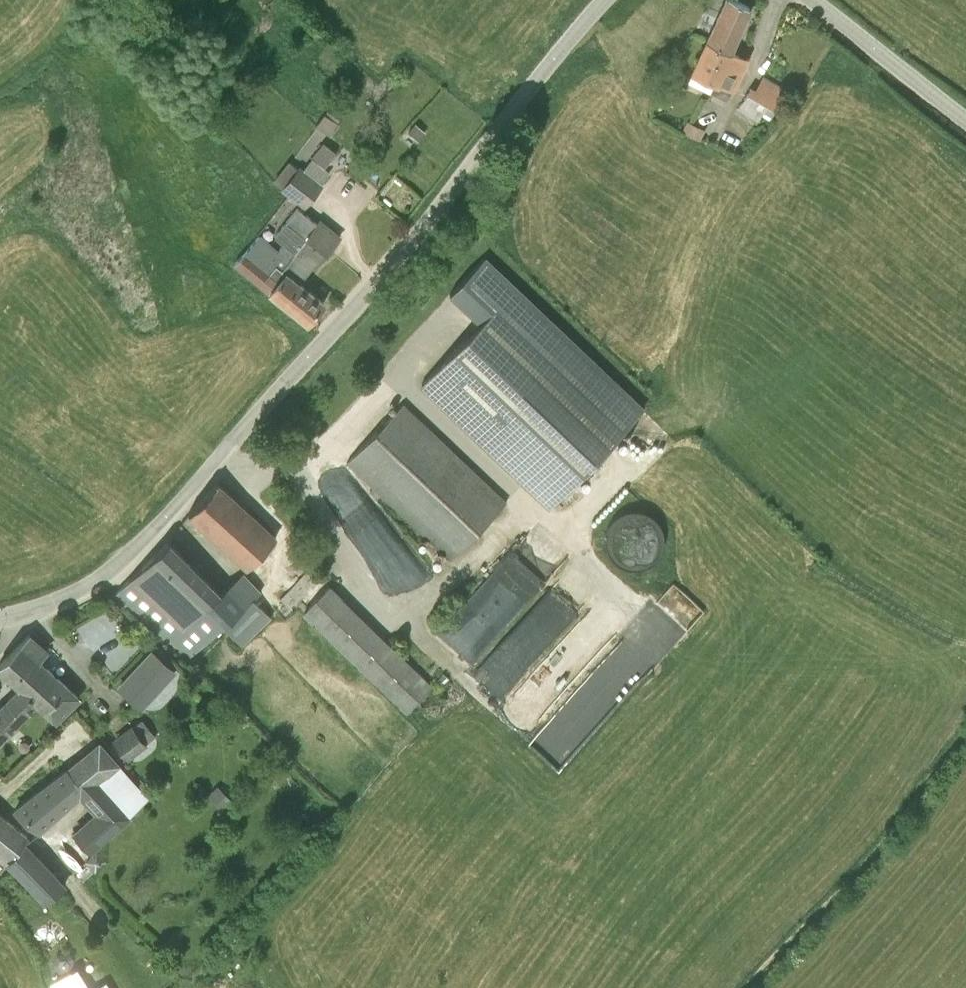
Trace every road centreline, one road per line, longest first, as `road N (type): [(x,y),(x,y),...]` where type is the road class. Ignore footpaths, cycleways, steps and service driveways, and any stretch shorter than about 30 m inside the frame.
road 1 (unclassified): [(605,0),(375,284),(146,539),(94,584),(31,611)]
road 2 (track): [(746,987),(872,857),(965,736)]
road 3 (unclassified): [(965,120),(813,0)]

